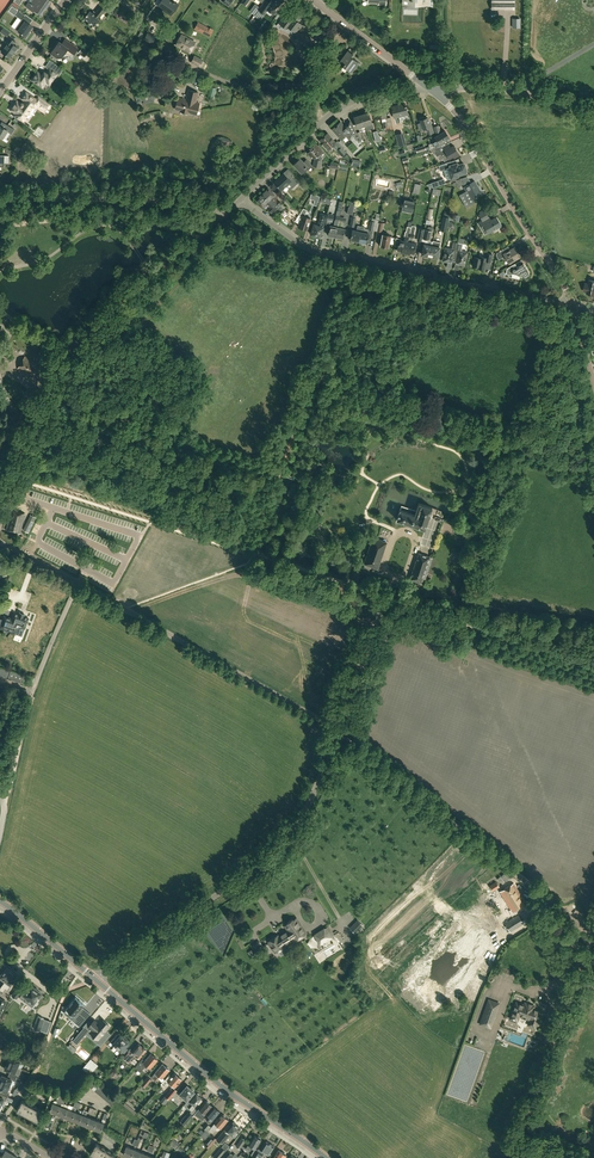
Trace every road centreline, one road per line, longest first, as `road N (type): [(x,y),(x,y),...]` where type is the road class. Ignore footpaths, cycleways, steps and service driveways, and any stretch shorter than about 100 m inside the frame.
road 1 (residential): [(95,980),(274,855),(304,814),(337,732)]
road 2 (residential): [(573,305),(313,247),(241,200)]
road 3 (residential): [(593,934),(337,732)]
road 4 (residential): [(337,732),(78,584)]
road 5 (secondary): [(95,980),(214,1080),(327,1157)]
road 6 (residential): [(573,305),(469,130),(433,89)]
road 7 (residential): [(241,200),(339,107),(379,93),(433,89)]
road 8 (residential): [(224,215),(200,202),(0,196)]
road 9 (unclassified): [(593,118),(531,94),(433,89)]
road 10 (residential): [(337,732),(391,580)]
road 11 (residential): [(433,89),(321,5)]
road 12 (secondary): [(95,980),(0,901)]
road 13 (residential): [(391,580),(407,570),(414,532),(394,536),(388,573)]

